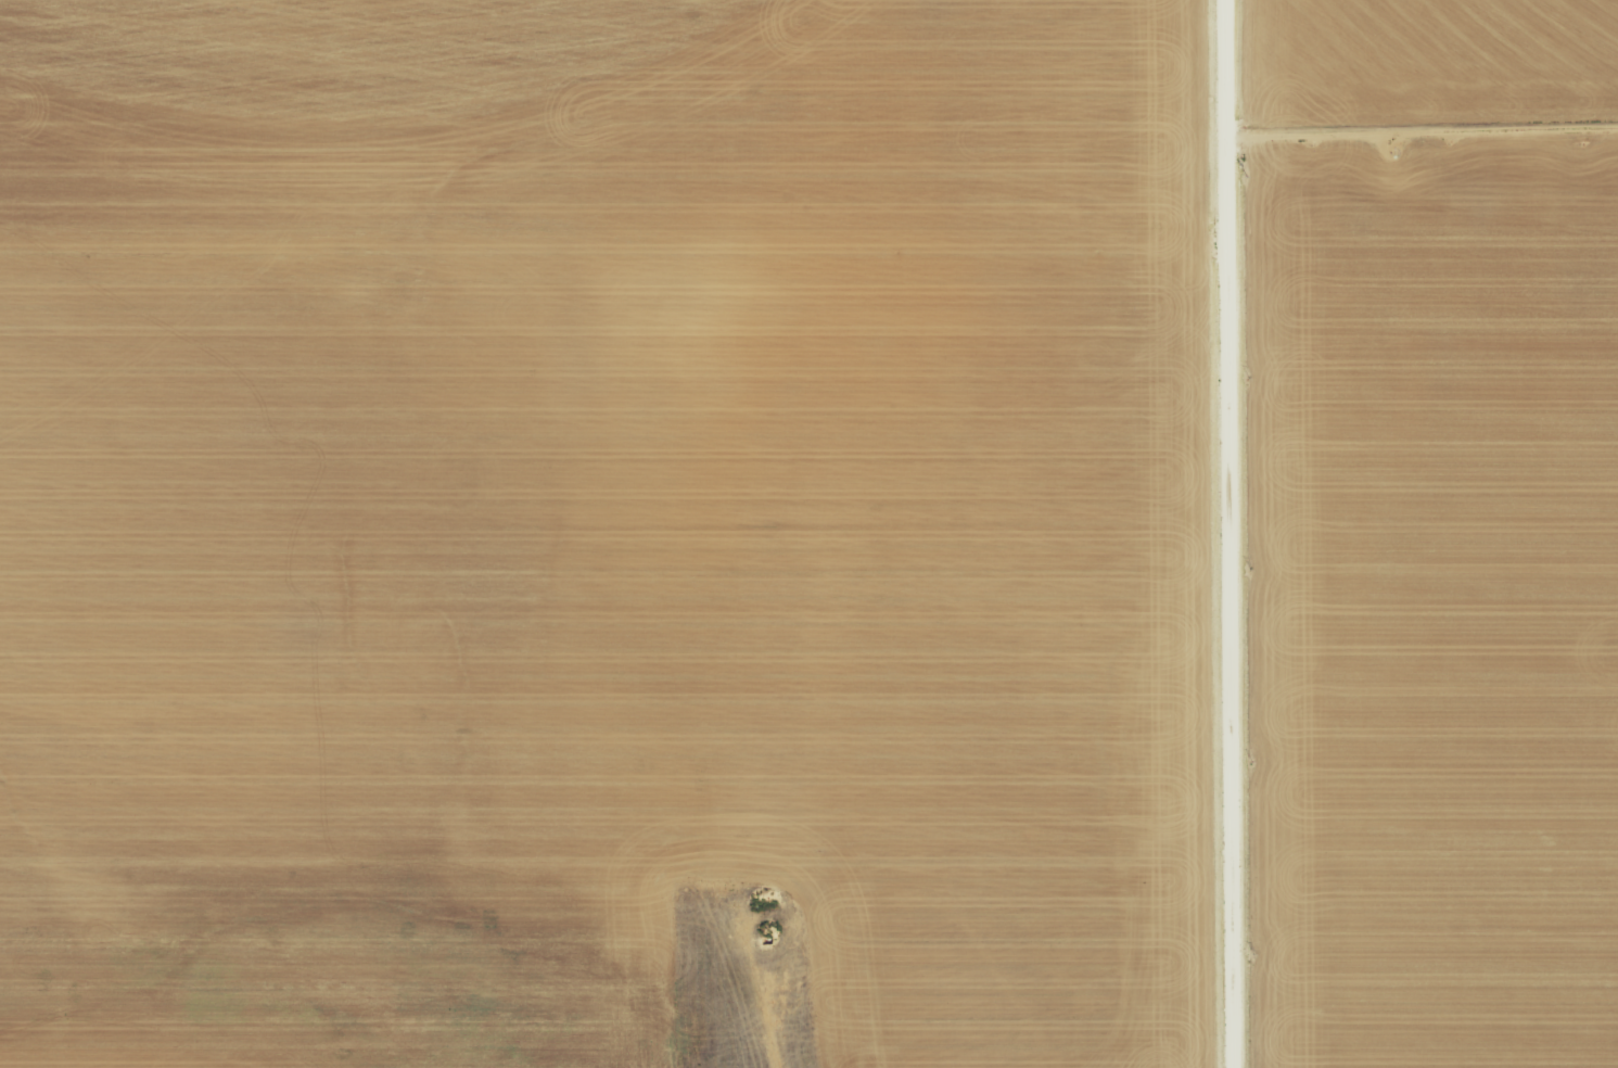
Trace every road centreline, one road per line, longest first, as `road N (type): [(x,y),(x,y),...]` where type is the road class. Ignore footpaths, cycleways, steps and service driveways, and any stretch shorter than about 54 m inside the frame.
road 1 (residential): [(1231,1067),(1221,0)]

